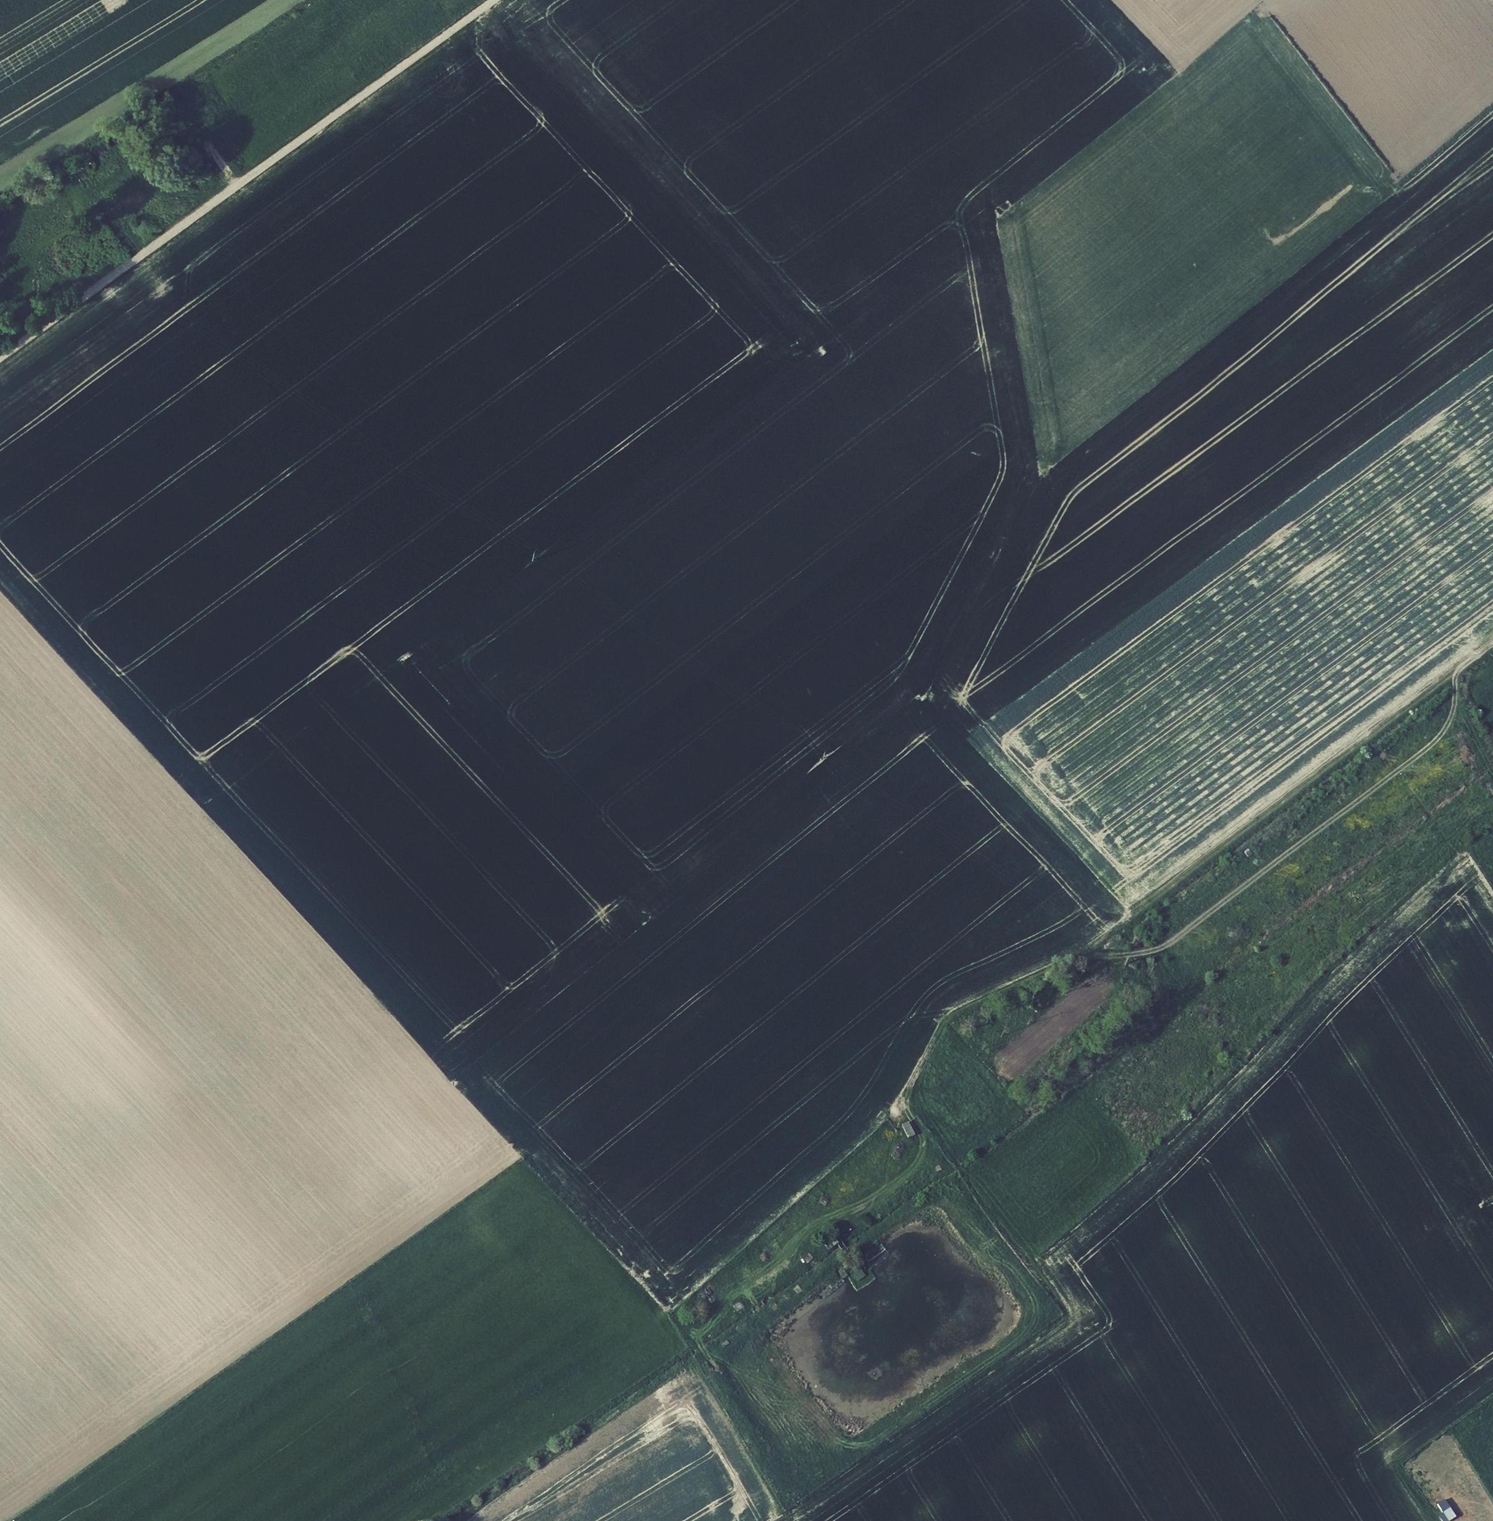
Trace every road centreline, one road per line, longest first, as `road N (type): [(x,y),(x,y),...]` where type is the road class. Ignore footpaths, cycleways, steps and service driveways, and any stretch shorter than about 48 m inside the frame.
road 1 (track): [(1492,645),(1455,671),(1438,736),(1167,942),(1143,953),(1078,957),(951,1018),(901,1098),(920,1144),(882,1193)]
road 2 (unclassified): [(495,0),(0,358)]
road 3 (track): [(1455,671),(1078,957)]

